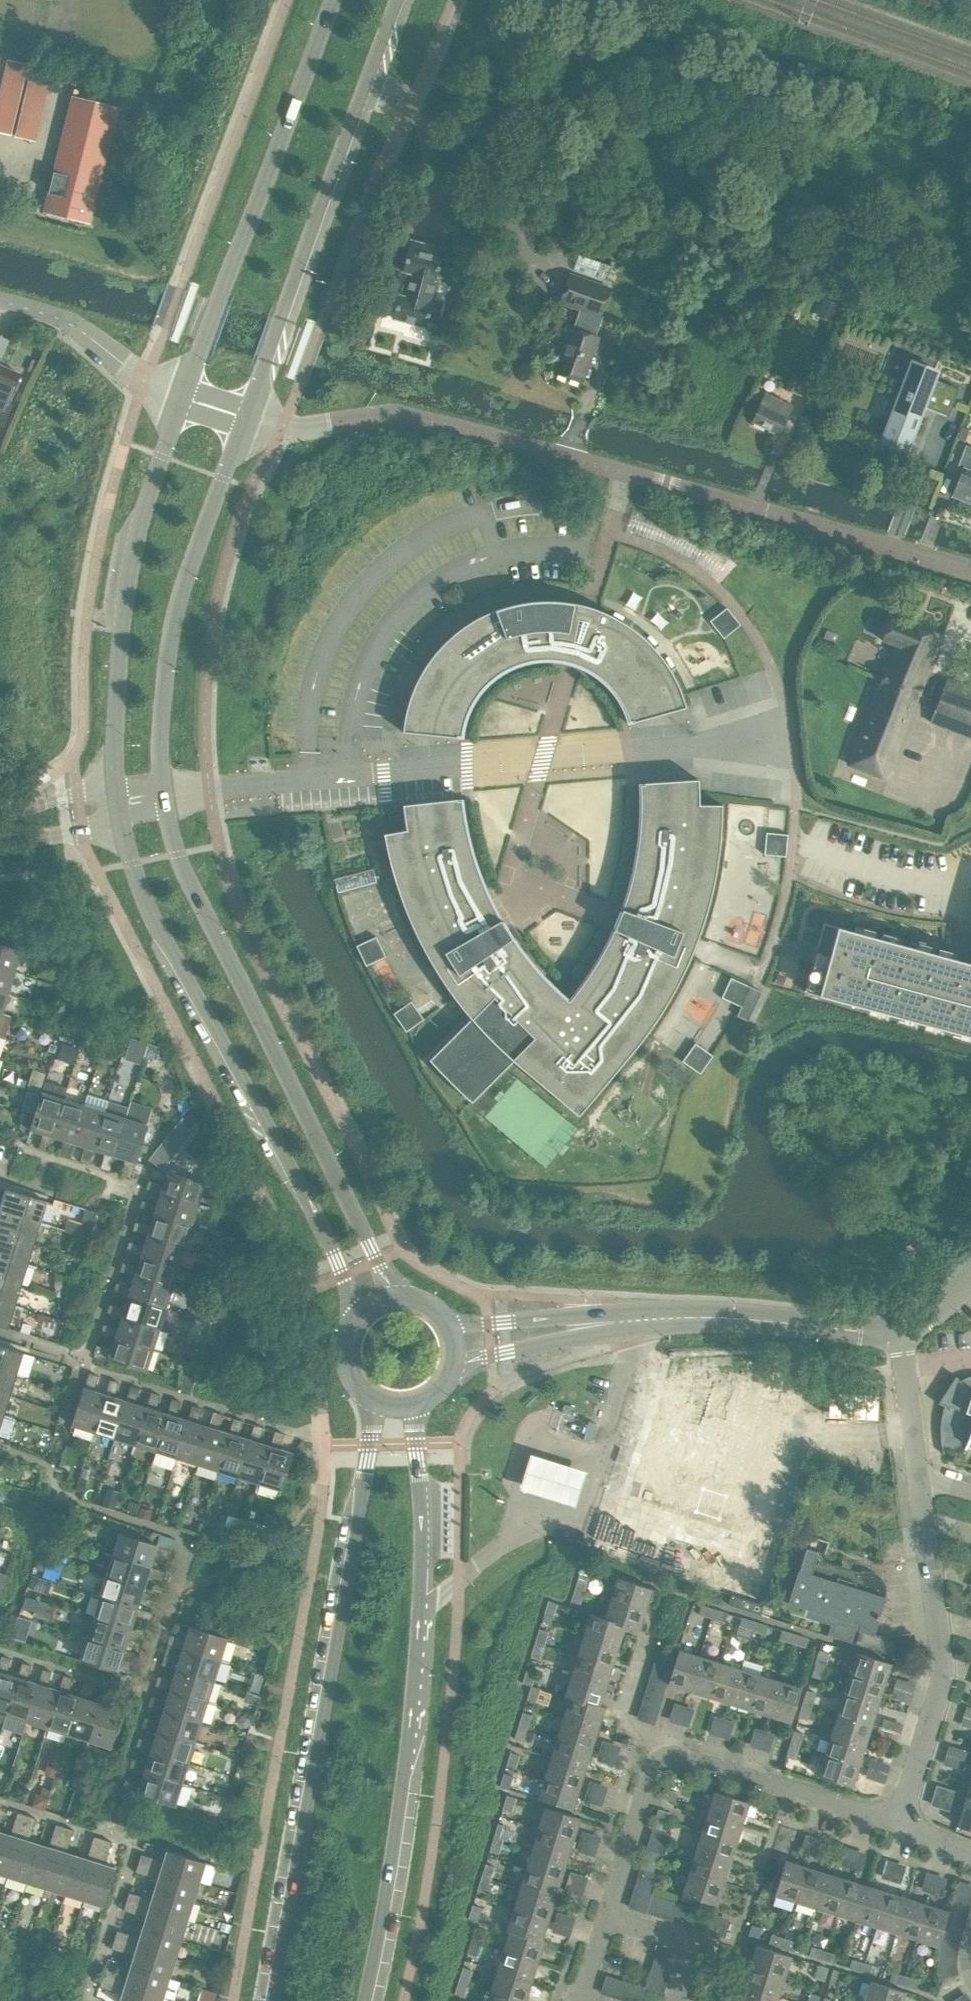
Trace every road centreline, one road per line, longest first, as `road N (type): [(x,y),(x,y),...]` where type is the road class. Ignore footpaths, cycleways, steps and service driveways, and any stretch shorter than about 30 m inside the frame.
road 1 (unclassified): [(970,569),(408,413),(284,429)]
road 2 (tertiary): [(377,1402),(274,2000)]
road 3 (tertiary): [(365,2000),(408,1777),(426,1613),(415,1405)]
road 4 (tertiary): [(121,815),(143,892),(333,1251),(357,1318)]
road 5 (tertiary): [(394,1297),(195,894),(167,808)]
road 6 (tertiary): [(246,421),(403,0)]
road 7 (tertiary): [(332,0),(184,399)]
road 8 (residential): [(897,1824),(667,1760),(651,1772),(608,1918)]
road 9 (tertiary): [(184,399),(127,586),(118,652),(118,791)]
road 10 (tertiary): [(164,783),(159,715),(172,626),(246,421)]
road 11 (residential): [(897,1824),(944,1658),(919,1482)]
road 12 (unclassified): [(643,1320),(864,1331)]
road 13 (residential): [(184,399),(143,380),(60,315),(0,300)]
road 14 (unclassified): [(454,1365),(643,1320)]
road 15 (unclassified): [(643,1320),(449,1326)]
road 16 (residential): [(919,1482),(899,1329)]
road 17 (unclassified): [(0,843),(121,815)]
road 18 (unclassified): [(118,791),(0,816)]

